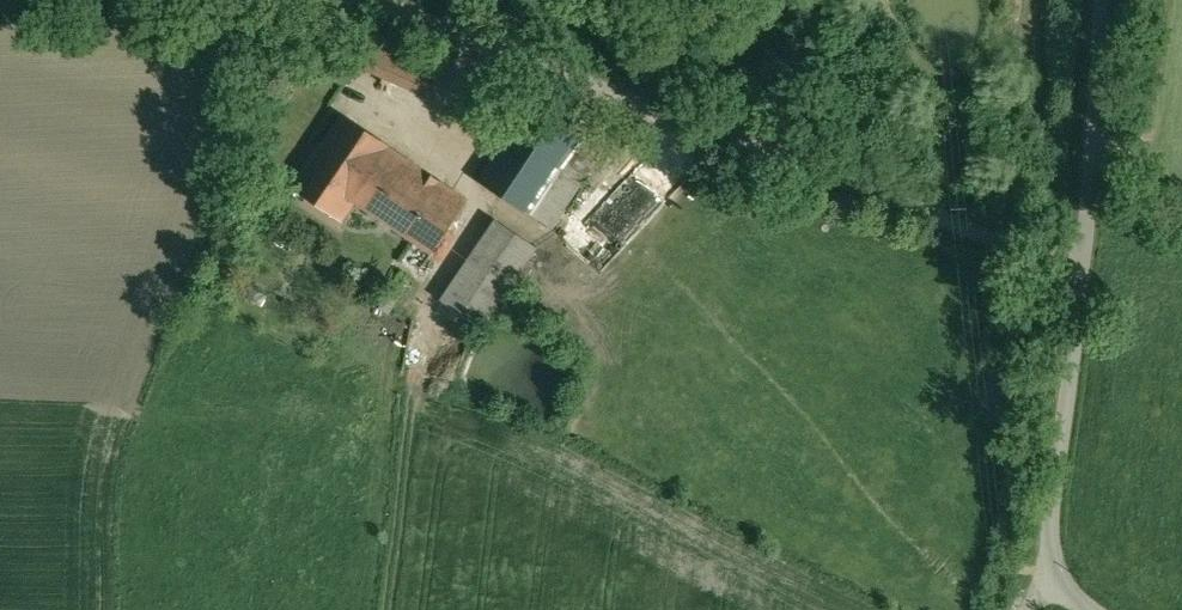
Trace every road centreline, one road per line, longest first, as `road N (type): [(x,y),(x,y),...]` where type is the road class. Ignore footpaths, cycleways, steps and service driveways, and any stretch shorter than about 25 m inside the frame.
road 1 (unclassified): [(367,0),(771,155)]
road 2 (unclassified): [(1086,284),(1049,517),(1056,579),(1088,609)]
road 3 (unclassified): [(771,155),(1086,284)]
road 4 (unclassified): [(1104,0),(1086,284)]
road 5 (unclassified): [(771,155),(814,0)]

